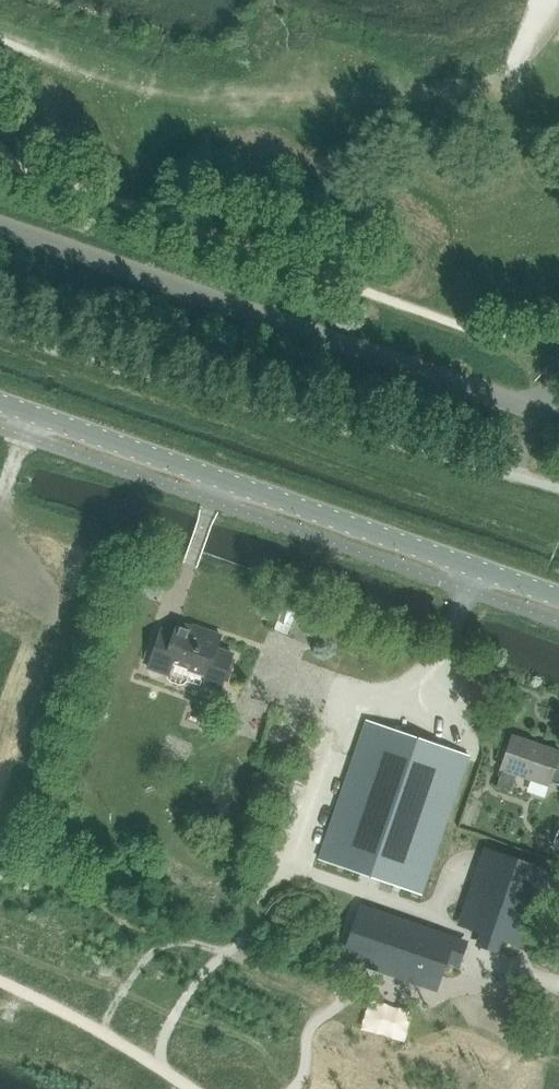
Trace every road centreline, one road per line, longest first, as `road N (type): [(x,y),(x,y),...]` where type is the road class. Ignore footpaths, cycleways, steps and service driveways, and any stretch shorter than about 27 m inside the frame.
road 1 (unclassified): [(558,418),(0,224)]
road 2 (tertiary): [(558,597),(0,404)]

